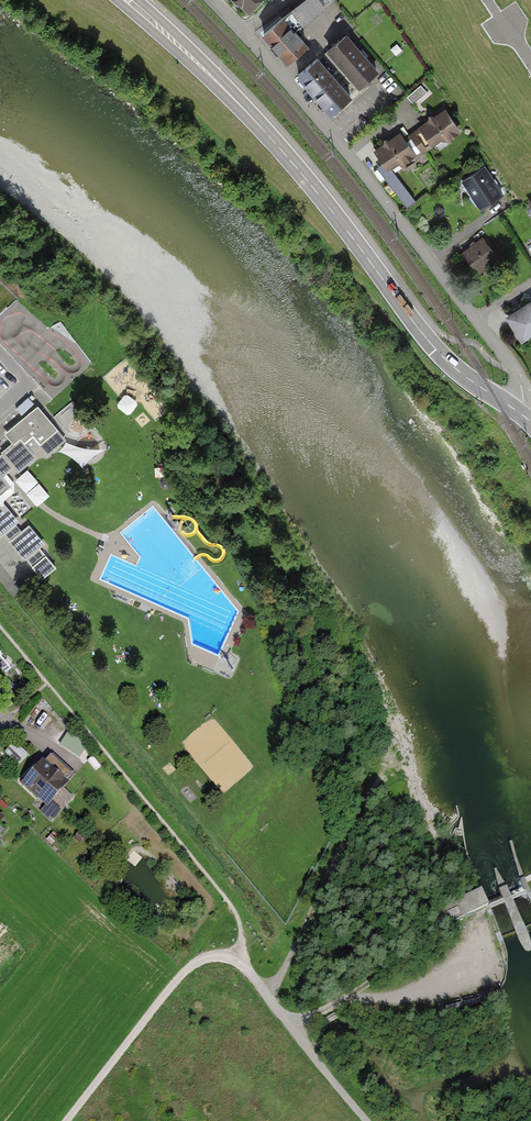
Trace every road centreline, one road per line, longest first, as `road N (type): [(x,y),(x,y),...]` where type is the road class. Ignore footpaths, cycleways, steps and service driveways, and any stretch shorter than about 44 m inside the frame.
road 1 (secondary): [(517,411),(436,350),(263,128),(127,0)]
road 2 (residential): [(244,32),(508,361),(523,394),(517,411)]
road 3 (track): [(391,750),(279,979),(265,991)]
road 4 (track): [(67,1120),(184,971),(211,955),(238,960)]
road 5 (track): [(265,991),(368,1120)]
road 6 (track): [(355,992),(393,996),(438,978),(478,944)]

